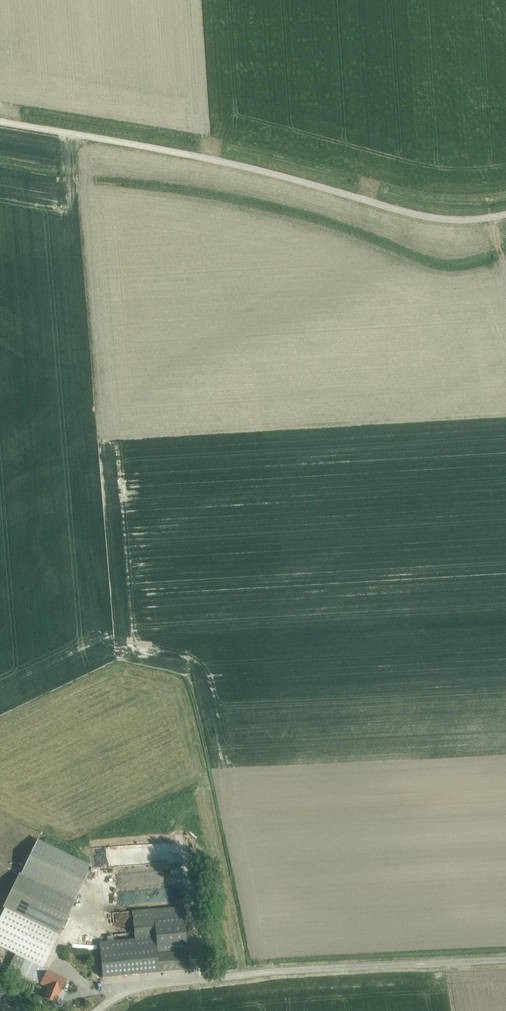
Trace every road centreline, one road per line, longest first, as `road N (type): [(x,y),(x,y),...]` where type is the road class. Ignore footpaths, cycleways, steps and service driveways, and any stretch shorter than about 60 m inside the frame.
road 1 (unclassified): [(505,214),(454,220),(413,214),(277,175),(0,121)]
road 2 (unclassified): [(96,1010),(157,984),(505,960)]

